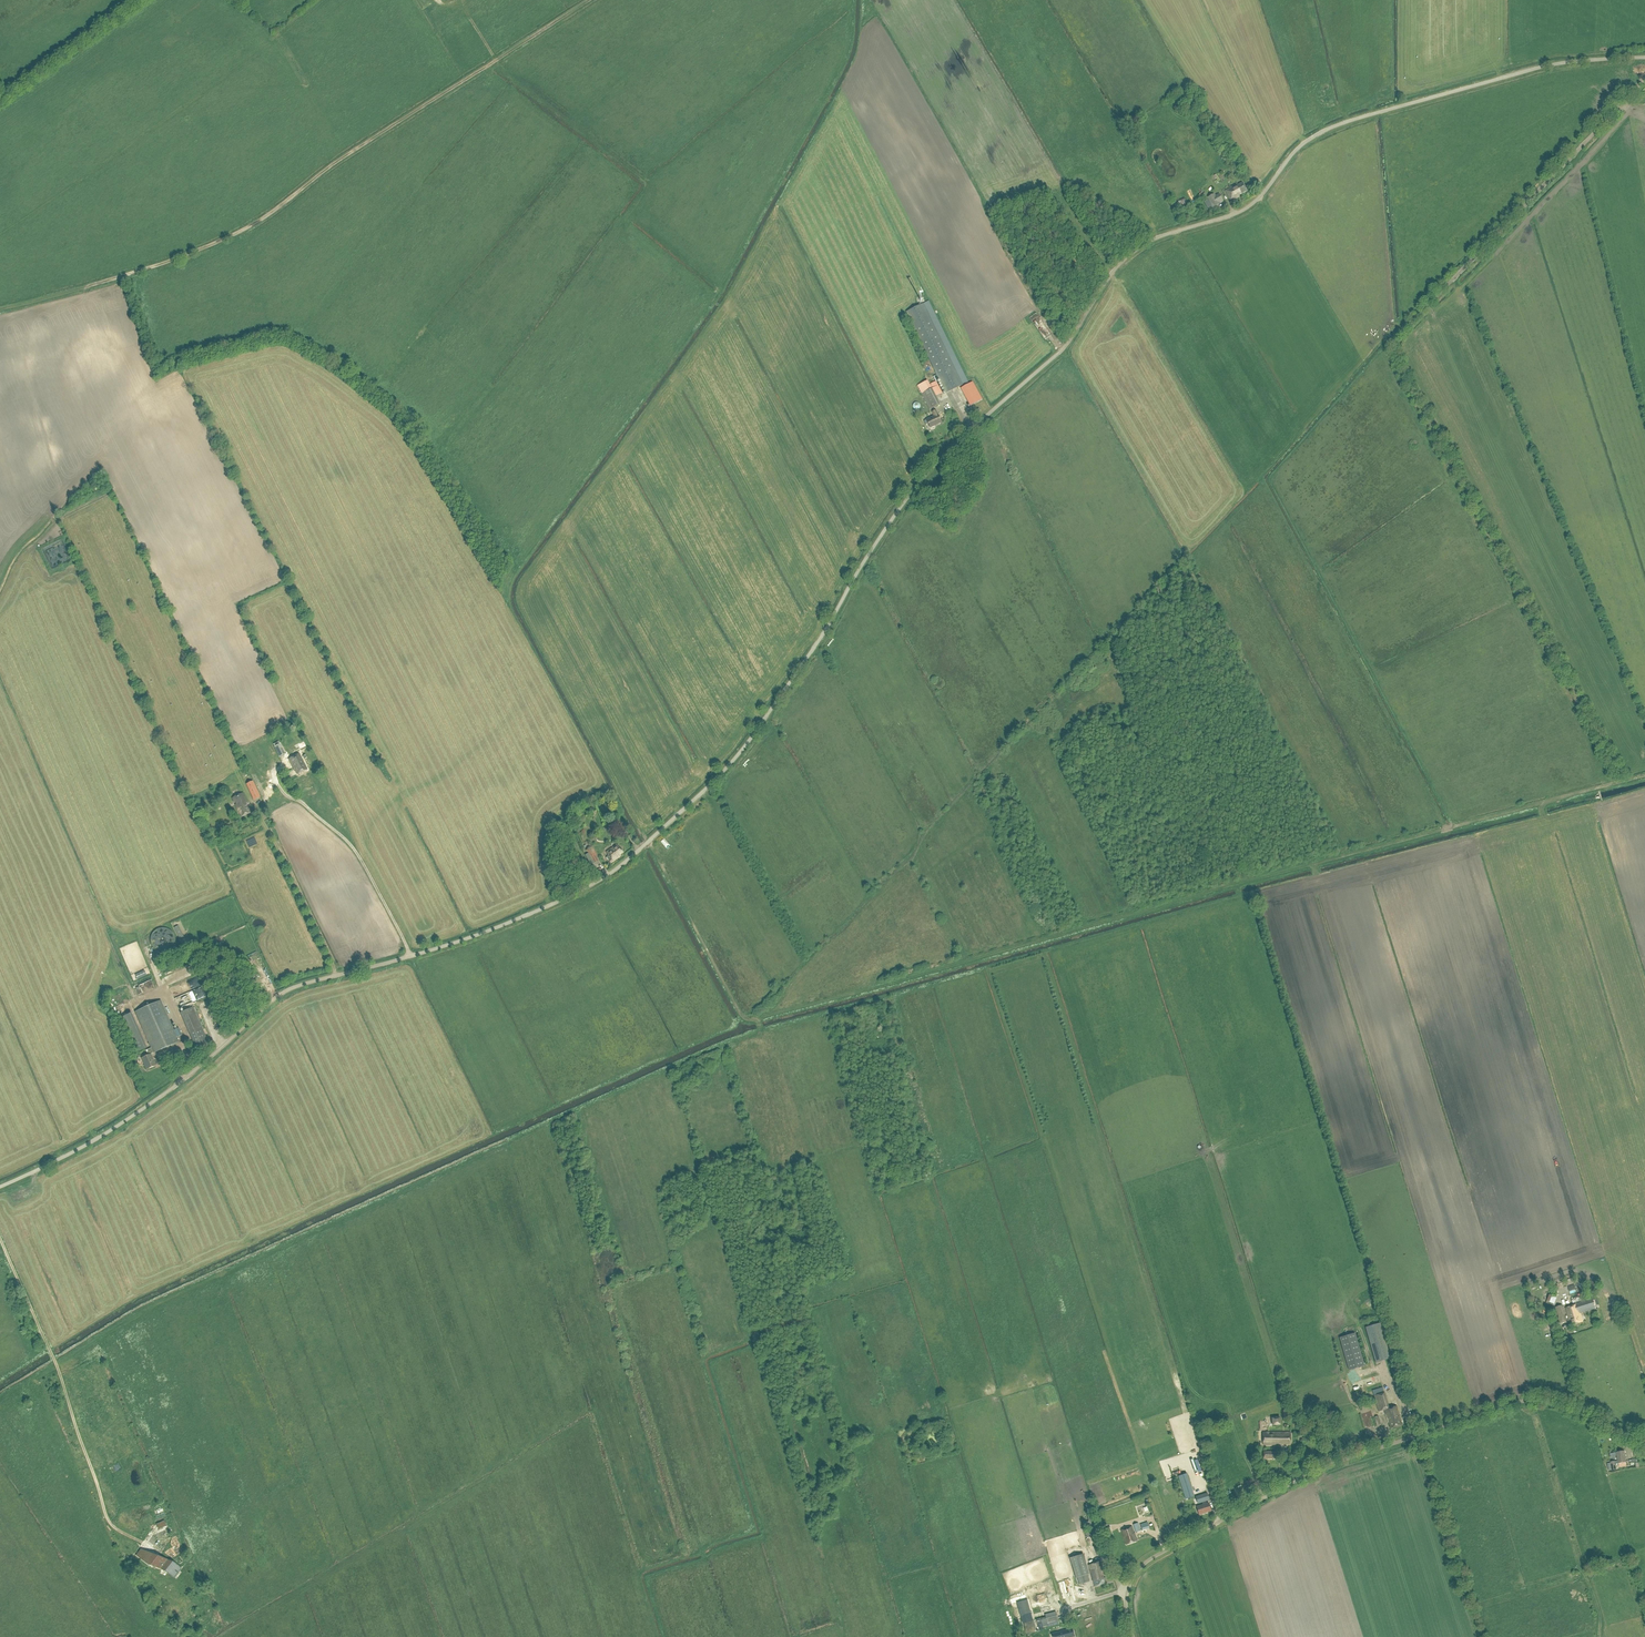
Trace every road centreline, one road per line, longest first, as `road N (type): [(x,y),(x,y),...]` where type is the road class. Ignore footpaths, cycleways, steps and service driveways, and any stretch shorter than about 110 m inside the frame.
road 1 (unclassified): [(0,1187),(142,1110),(285,991),(479,934),(571,897),(628,859),(733,762),(905,500),(946,452),(1063,349),(1130,254),(1239,213),(1299,148),(1337,126),(1536,69),(1644,58)]
road 2 (track): [(1623,781),(759,1020)]
road 3 (track): [(1644,77),(1389,348),(1623,781)]
road 4 (track): [(588,0),(233,236),(0,308)]
road 5 (unclassified): [(1133,1636),(1125,1595),(1142,1566),(1347,1459),(1531,1400),(1556,1403),(1644,1441)]
road 6 (track): [(0,1239),(59,1371),(106,1517),(149,1544)]
road 7 (track): [(409,956),(358,854),(273,775)]
road 8 (track): [(759,1020),(741,1013),(647,842)]
road 9 (track): [(1415,1436),(1479,1636)]
road 10 (track): [(336,976),(253,804)]

